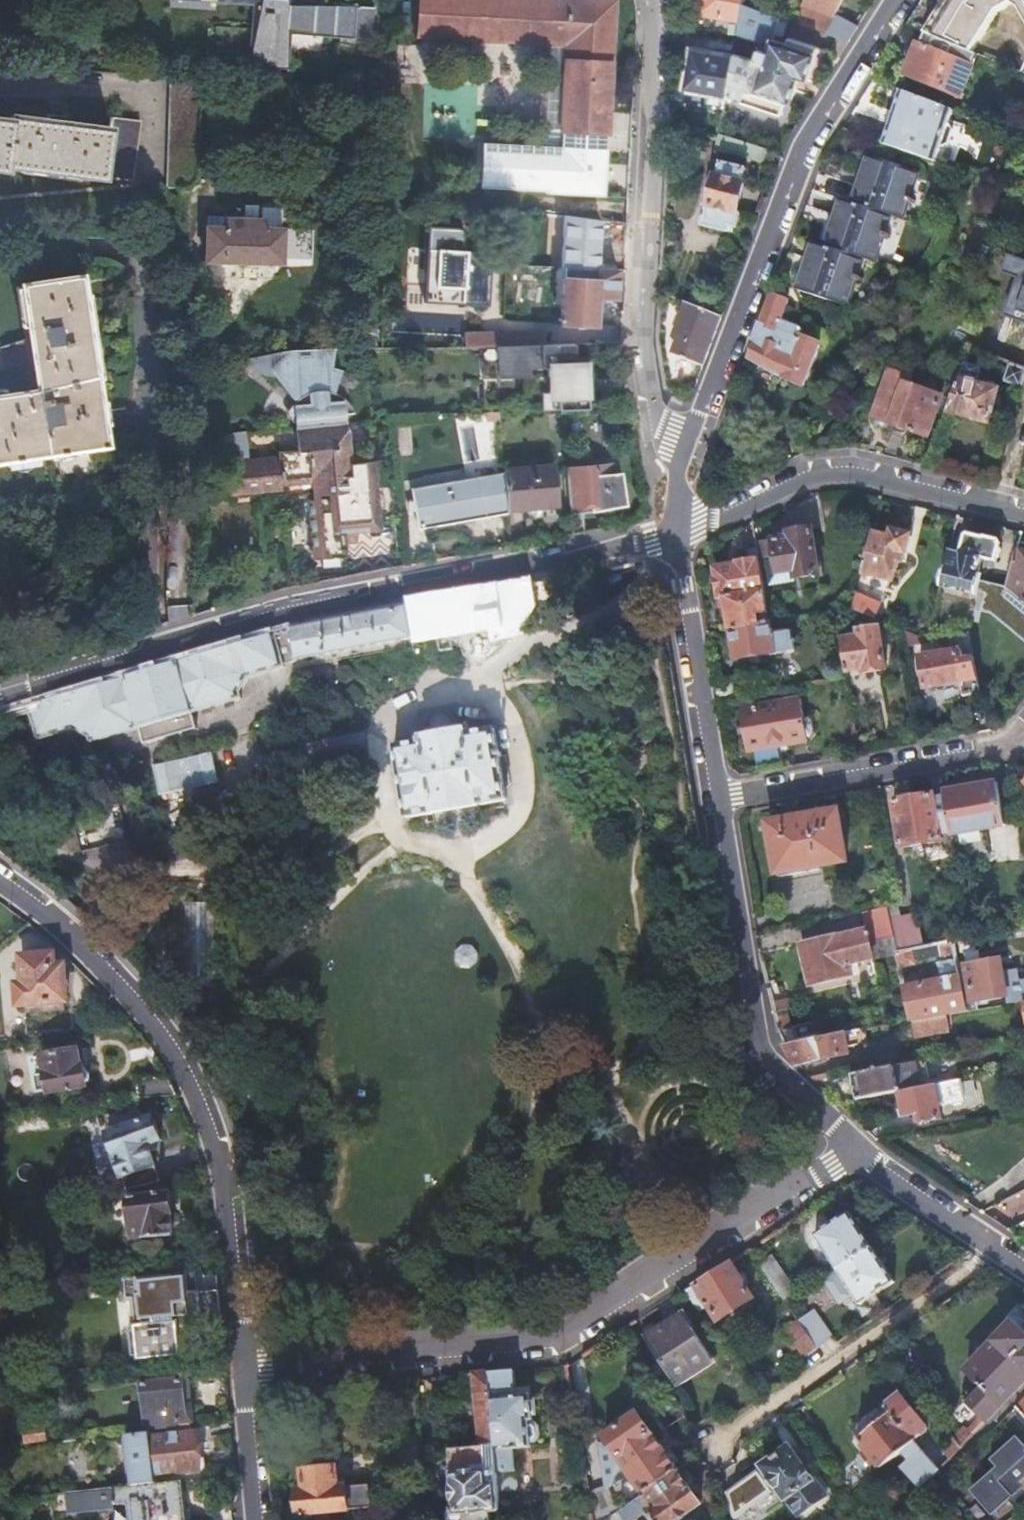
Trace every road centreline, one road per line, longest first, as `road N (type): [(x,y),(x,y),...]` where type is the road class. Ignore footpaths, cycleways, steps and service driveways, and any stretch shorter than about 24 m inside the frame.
road 1 (residential): [(673,533),(285,610),(0,699)]
road 2 (residential): [(856,1151),(546,1344),(245,1370)]
road 3 (residential): [(0,879),(110,963),(175,1048),(218,1138),(245,1370)]
road 4 (residential): [(897,0),(801,158),(688,445)]
road 5 (residential): [(688,445),(650,417),(641,346),(654,0)]
road 6 (residential): [(716,796),(760,1056),(856,1151)]
road 7 (residential): [(673,533),(810,475),(864,470),(1023,510)]
road 8 (residential): [(1000,1248),(709,1448)]
road 9 (residential): [(716,796),(1009,747),(1023,728)]
road 10 (residential): [(673,533),(716,796)]
road 11 (residential): [(856,1151),(1000,1248)]
road 12 (residential): [(245,1370),(258,1519)]

